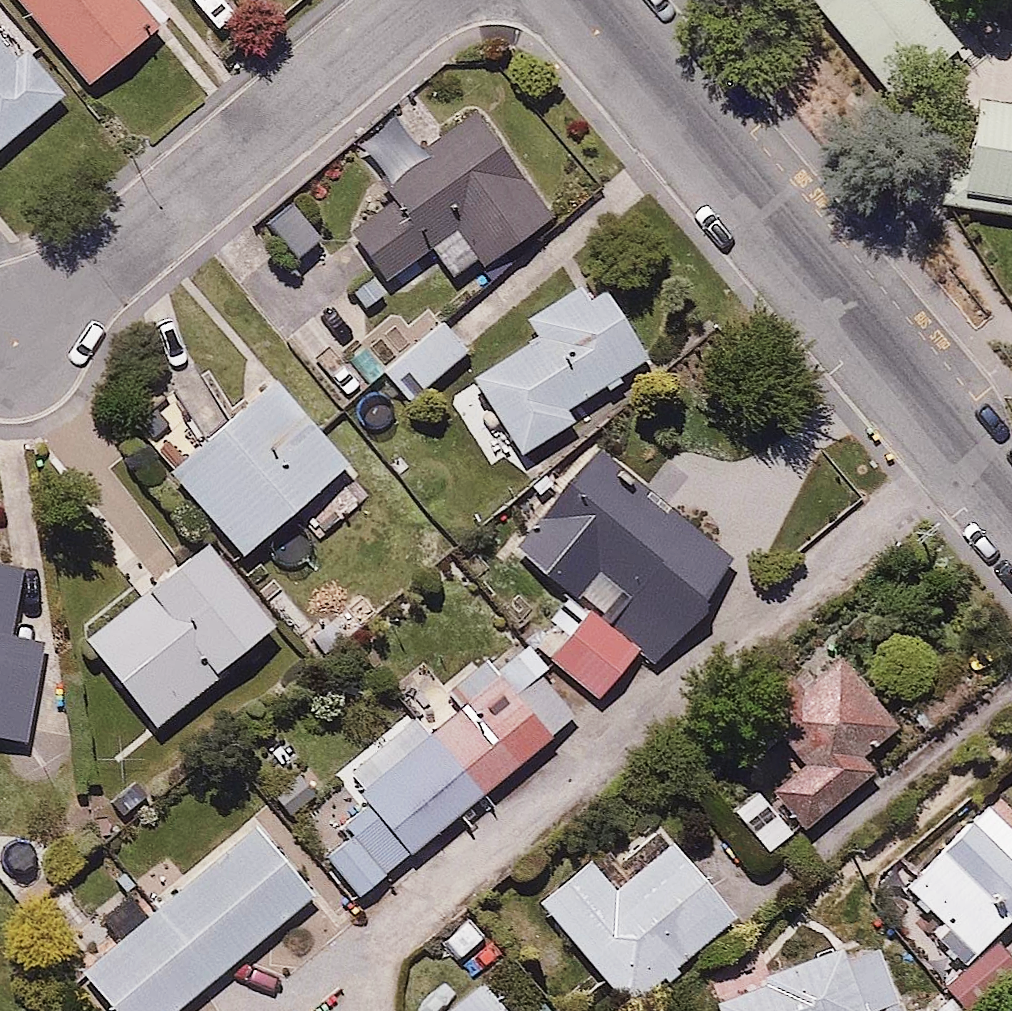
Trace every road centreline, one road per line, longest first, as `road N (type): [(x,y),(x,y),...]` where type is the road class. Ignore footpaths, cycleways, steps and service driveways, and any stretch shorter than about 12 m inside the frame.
road 1 (residential): [(577,0),(1011,515)]
road 2 (residential): [(425,0),(12,343)]

